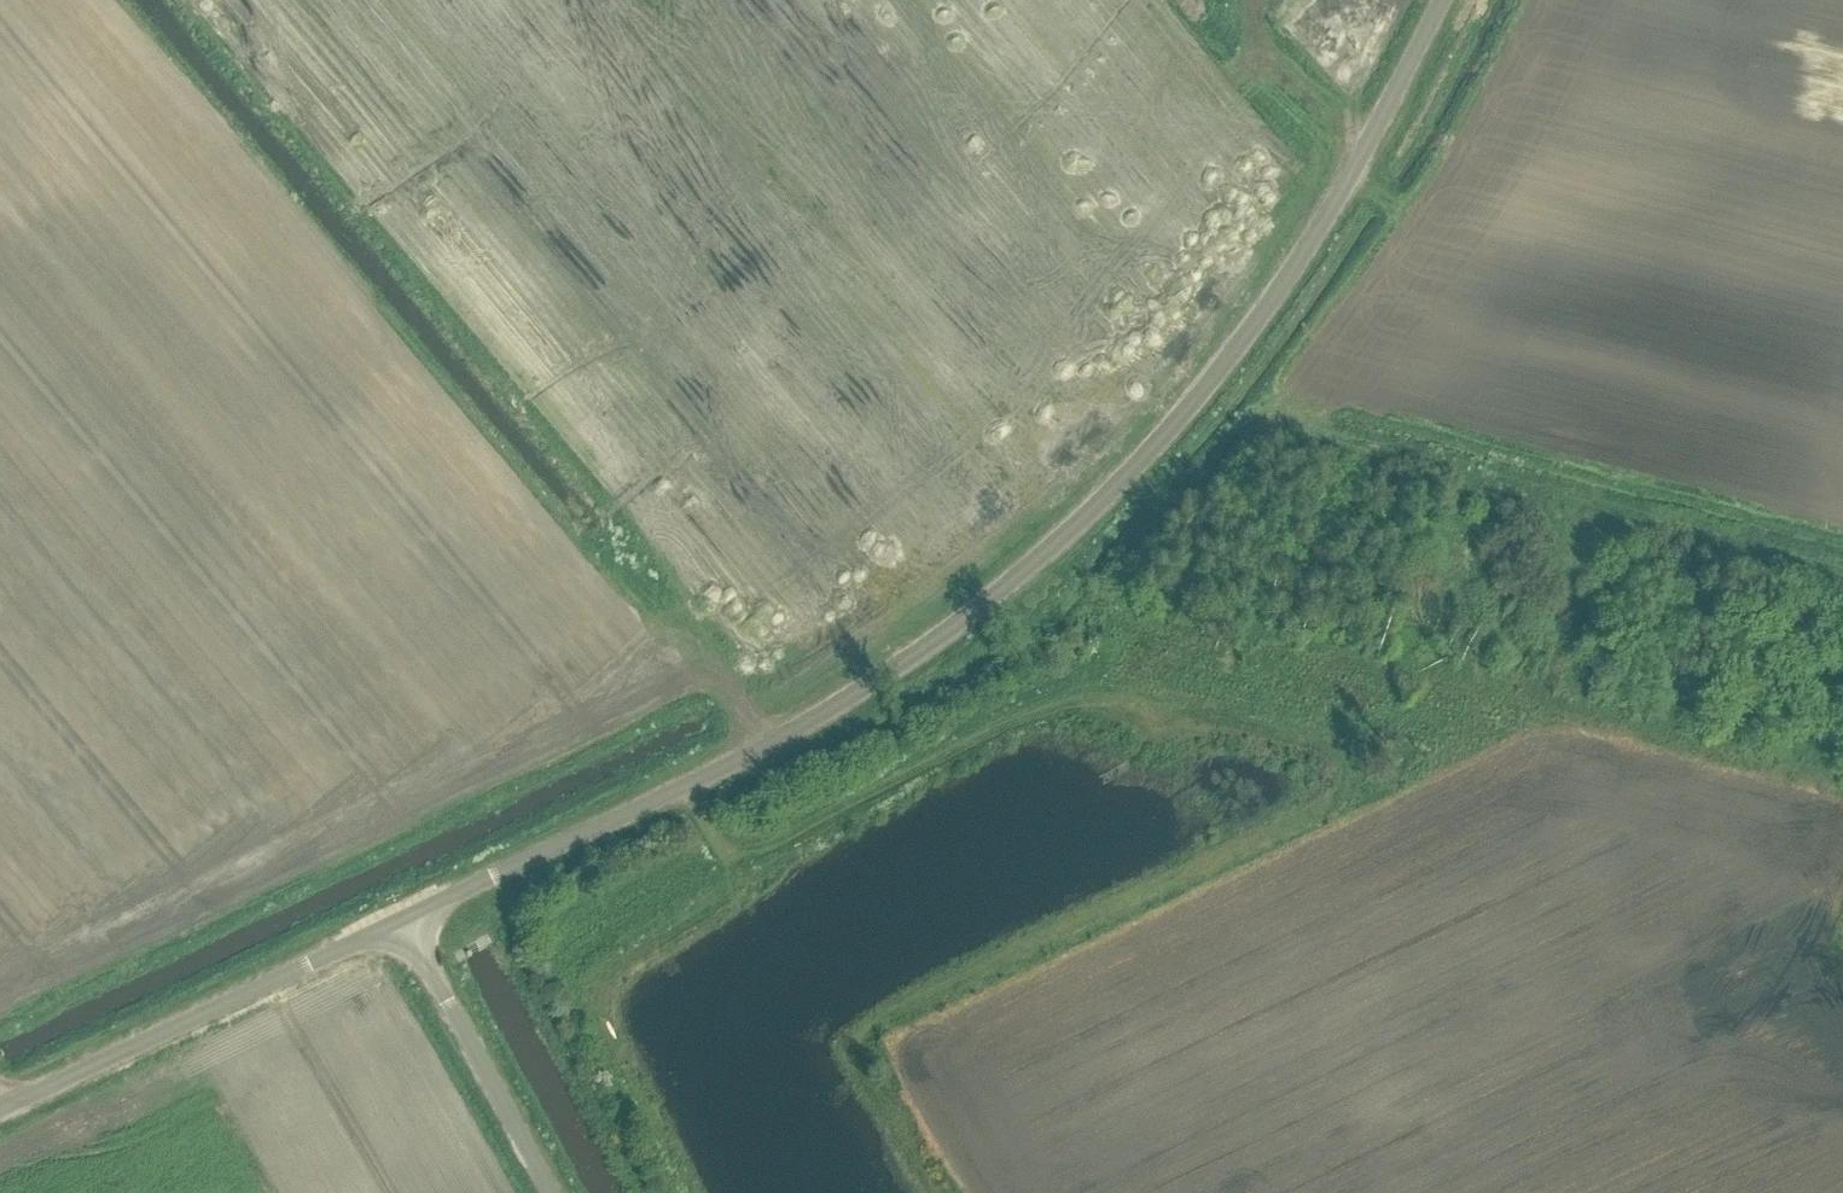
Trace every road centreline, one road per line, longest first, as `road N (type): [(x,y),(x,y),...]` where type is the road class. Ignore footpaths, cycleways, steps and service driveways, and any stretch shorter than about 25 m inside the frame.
road 1 (unclassified): [(406,921),(820,714),(954,624),(1091,509),(1185,411),(1275,296),(1356,165),(1442,0)]
road 2 (unclassified): [(0,1111),(406,921)]
road 3 (unclassified): [(552,1192),(406,921)]

